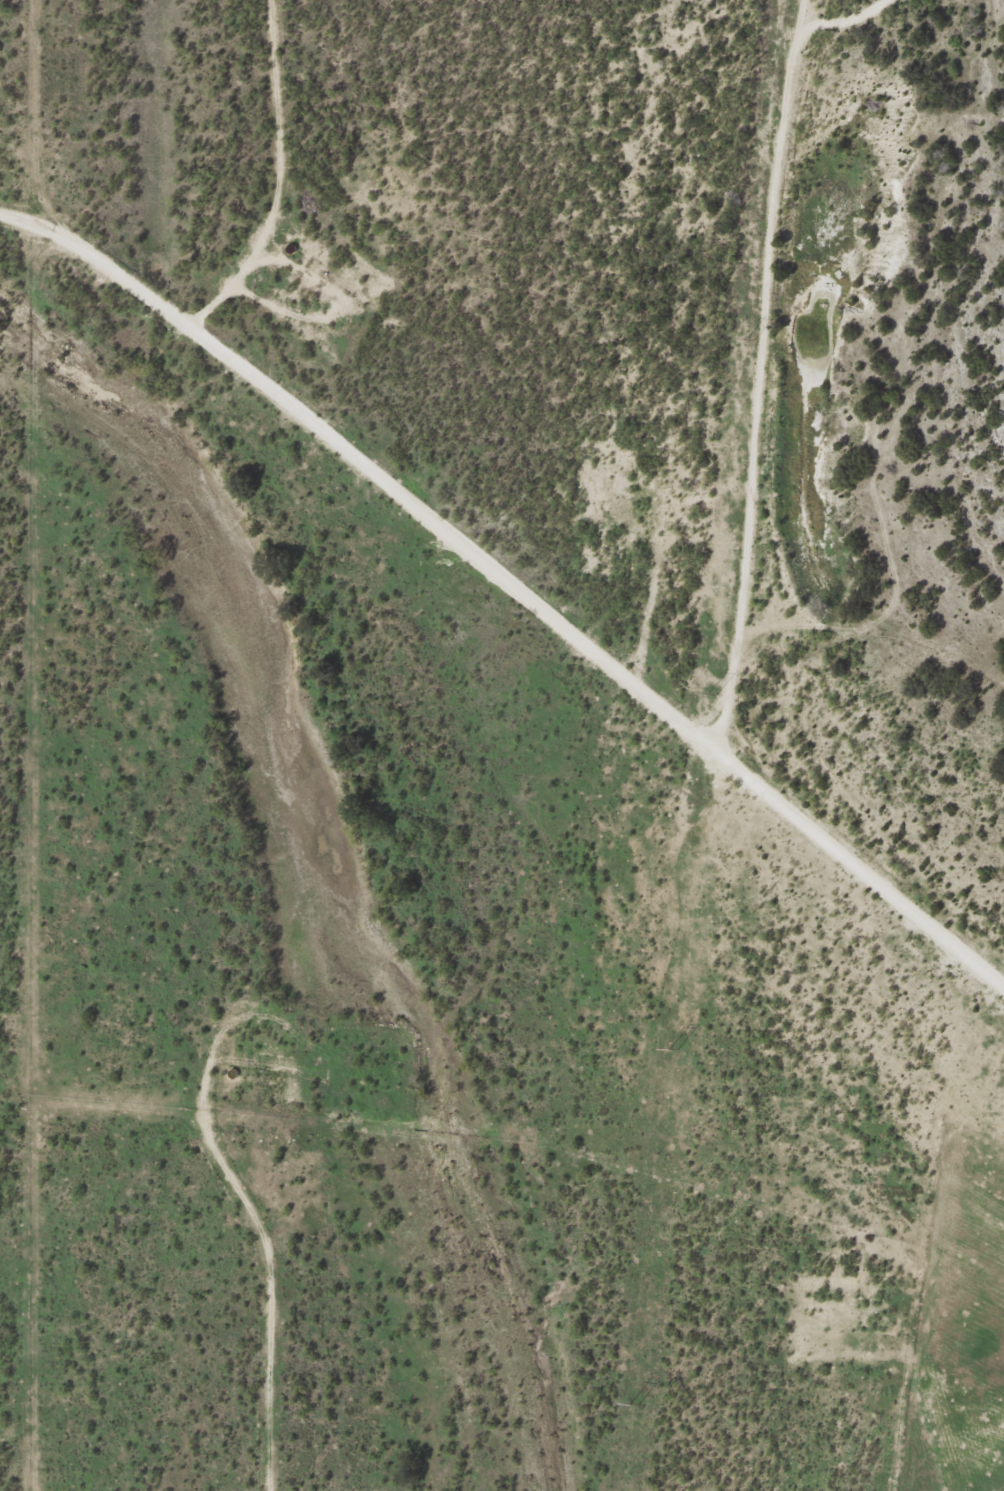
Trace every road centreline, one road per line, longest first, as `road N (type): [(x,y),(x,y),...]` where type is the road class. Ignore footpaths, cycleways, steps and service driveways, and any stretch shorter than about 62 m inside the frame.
road 1 (track): [(1003,969),(671,697),(76,241),(0,217)]
road 2 (track): [(952,1490),(896,1336)]

